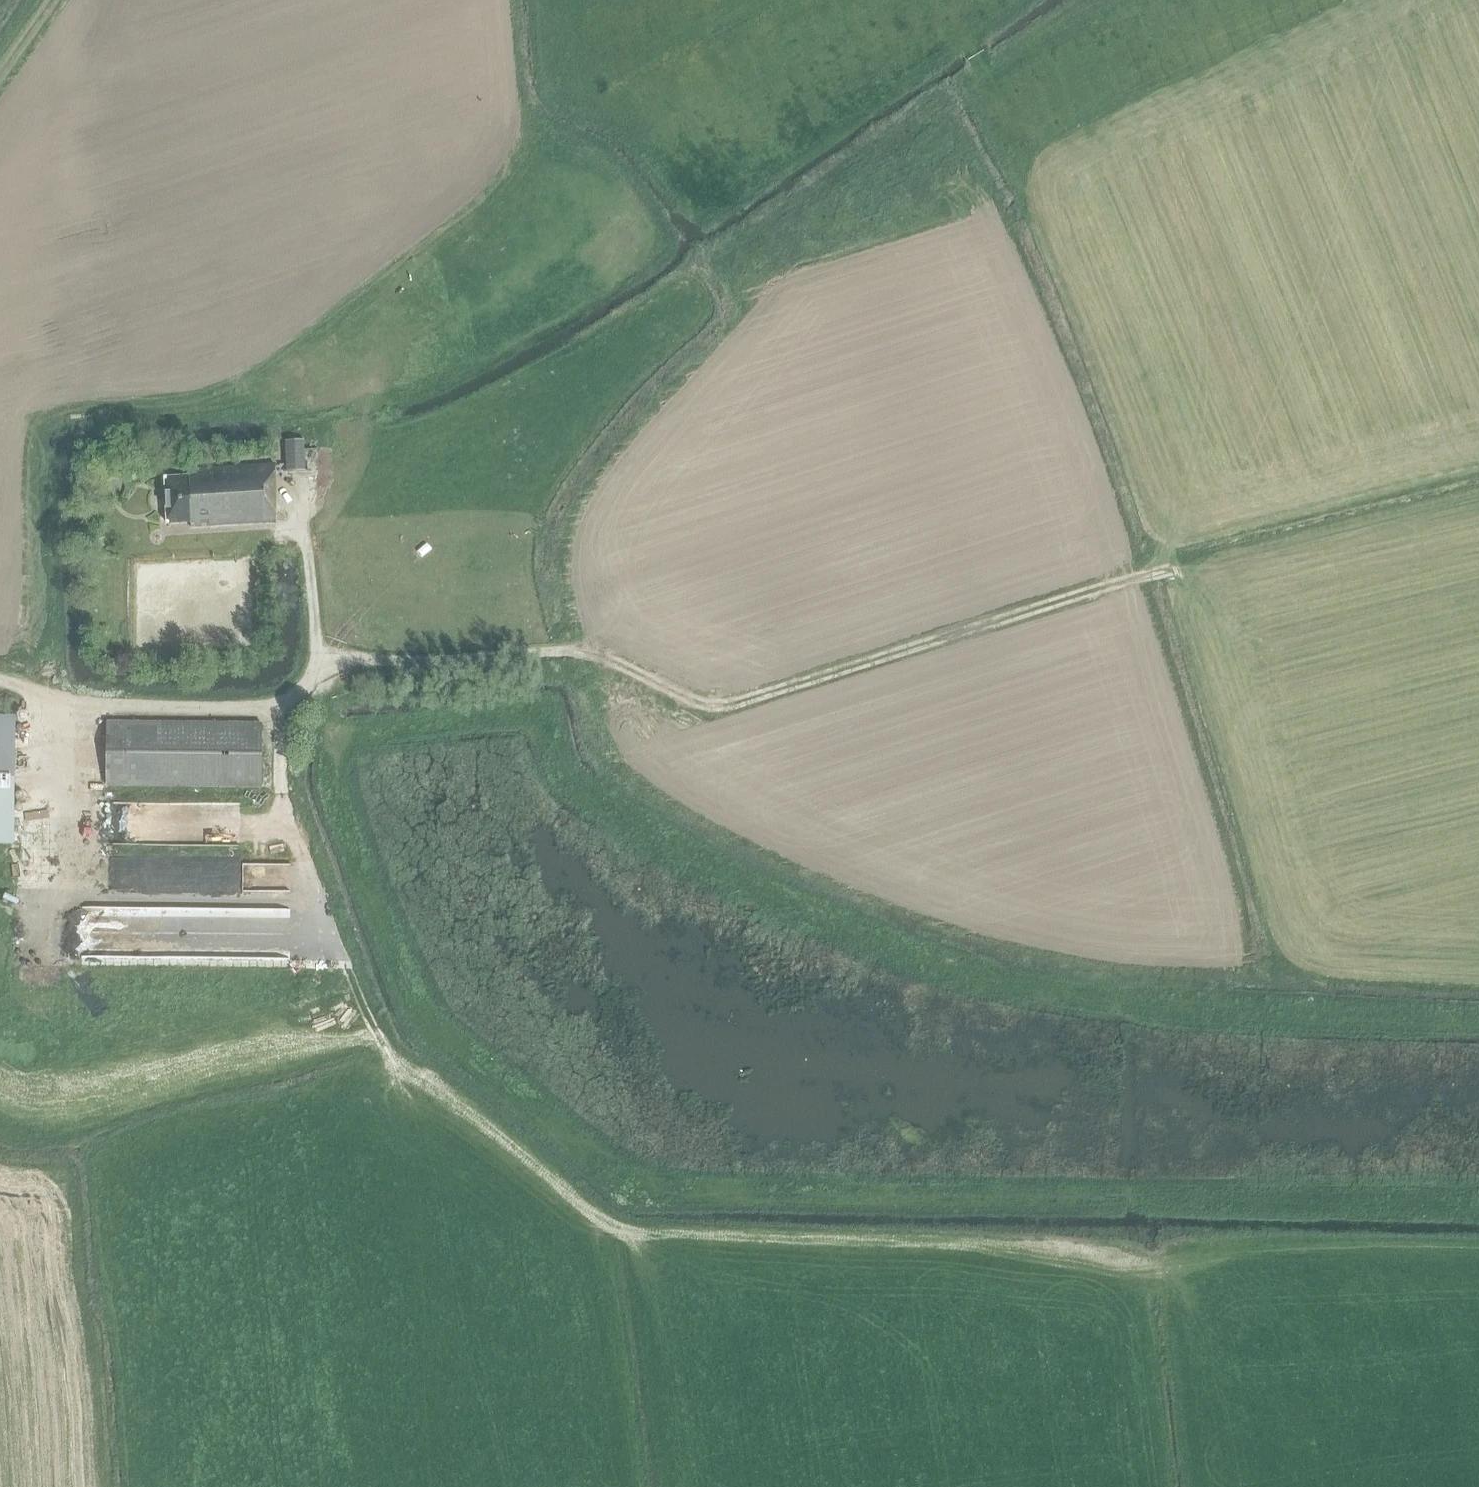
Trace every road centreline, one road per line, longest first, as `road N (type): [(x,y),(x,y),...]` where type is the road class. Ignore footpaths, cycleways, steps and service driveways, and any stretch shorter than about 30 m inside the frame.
road 1 (track): [(316,663),(585,650),(691,699),(723,704),(1170,568)]

